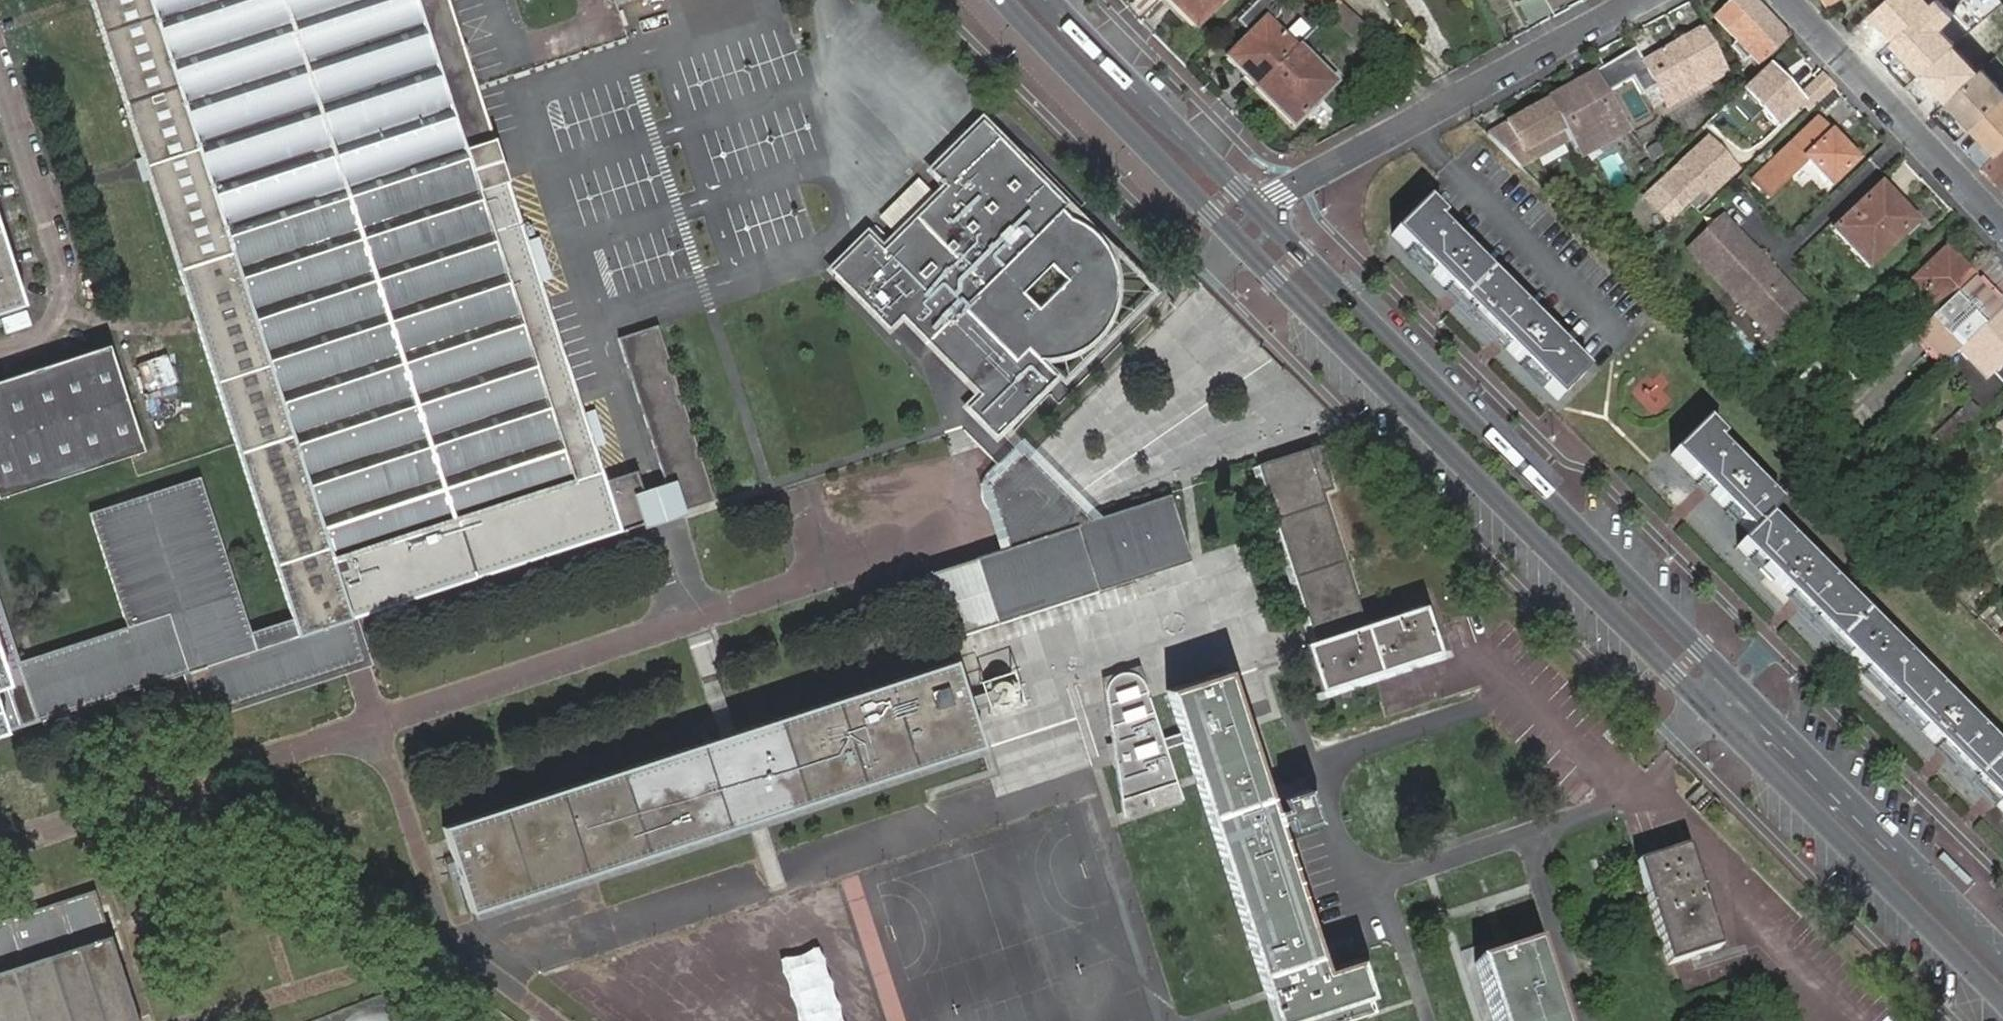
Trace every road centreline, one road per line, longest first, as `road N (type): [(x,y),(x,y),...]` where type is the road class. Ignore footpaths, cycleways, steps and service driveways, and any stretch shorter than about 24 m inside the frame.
road 1 (tertiary): [(1004,0),(1709,707)]
road 2 (tertiary): [(1729,685),(1259,209)]
road 3 (residential): [(1637,0),(1259,209)]
road 4 (tertiary): [(1709,707),(2002,1000)]
road 5 (tertiary): [(2002,953),(1729,685)]
road 6 (residential): [(1783,0),(2002,227)]
road 7 (tertiary): [(1259,209),(1047,0)]

